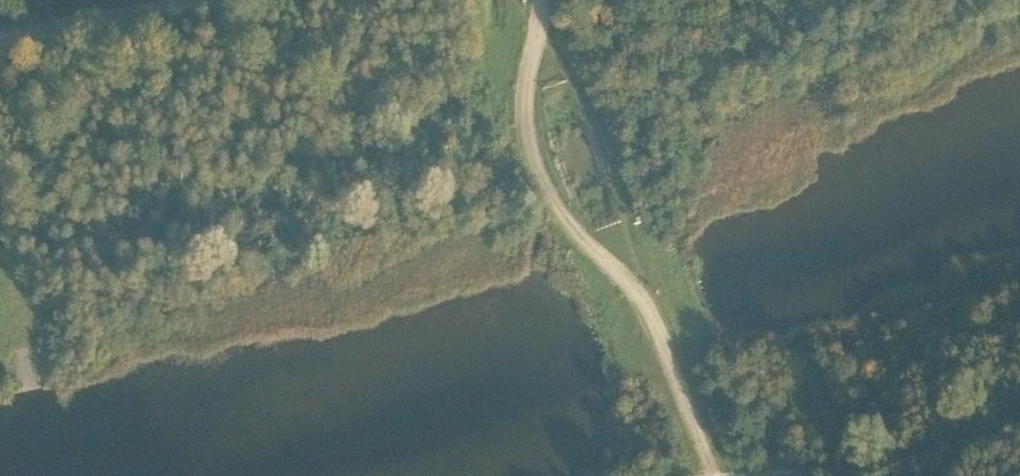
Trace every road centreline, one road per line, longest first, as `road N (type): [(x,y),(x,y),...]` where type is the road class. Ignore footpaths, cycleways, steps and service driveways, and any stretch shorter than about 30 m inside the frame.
road 1 (track): [(536,0),(526,95),(538,186),(573,247),(655,315),(713,475)]
road 2 (track): [(0,35),(172,0)]

